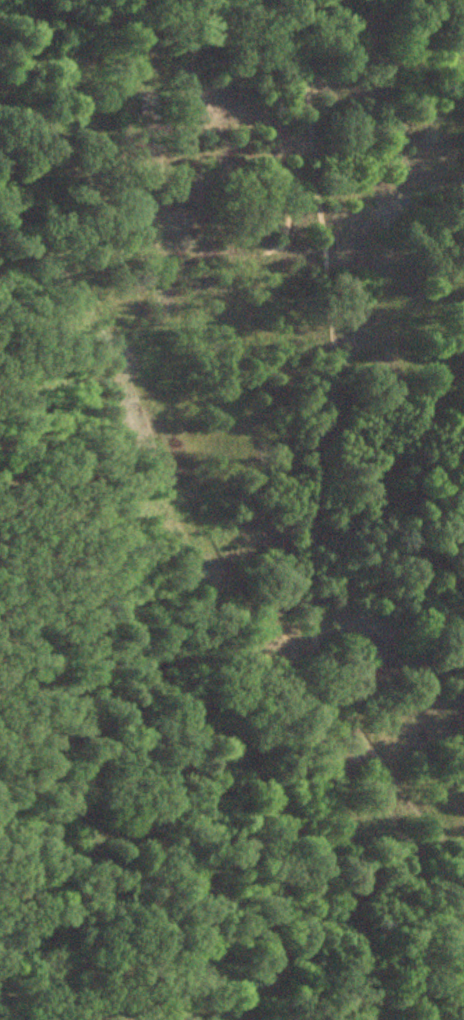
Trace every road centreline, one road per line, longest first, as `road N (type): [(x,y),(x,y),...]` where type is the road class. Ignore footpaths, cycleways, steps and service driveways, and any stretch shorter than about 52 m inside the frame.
road 1 (track): [(0,215),(98,306),(228,567),(327,676),(462,632)]
road 2 (track): [(287,0),(316,113),(336,363),(304,541),(327,676)]
road 3 (track): [(327,676),(426,817),(463,851)]

